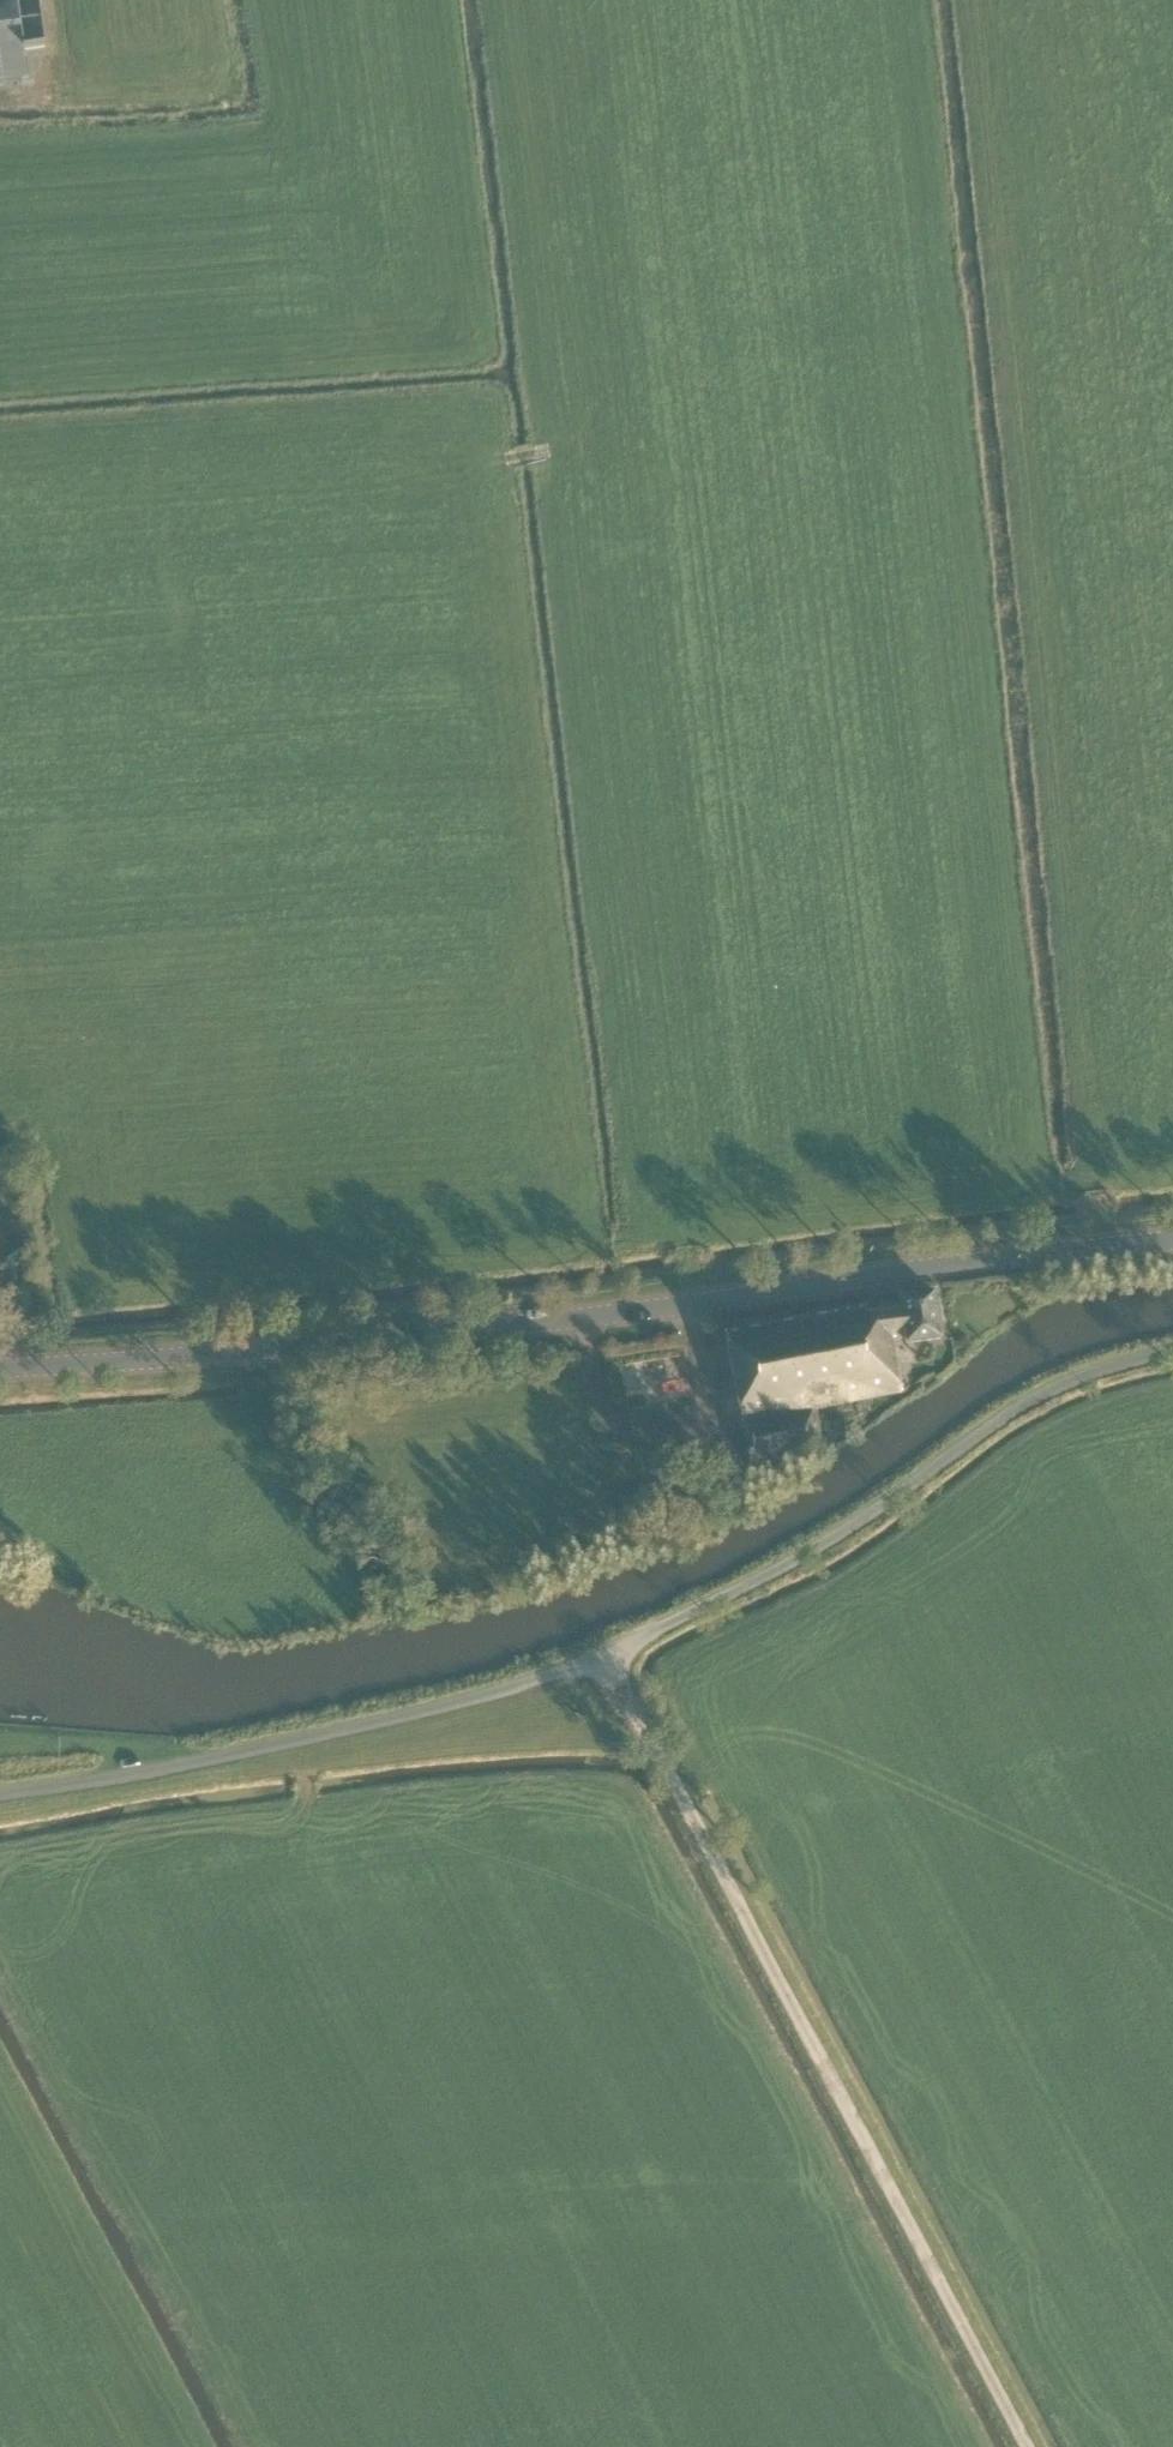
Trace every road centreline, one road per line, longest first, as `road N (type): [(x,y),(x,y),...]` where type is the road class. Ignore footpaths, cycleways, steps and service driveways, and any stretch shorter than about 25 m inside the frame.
road 1 (unclassified): [(0,1793),(345,1731),(601,1660),(842,1535),(1026,1404),(1104,1369),(1172,1352)]
road 2 (secondary): [(0,1369),(586,1317),(1172,1243)]

